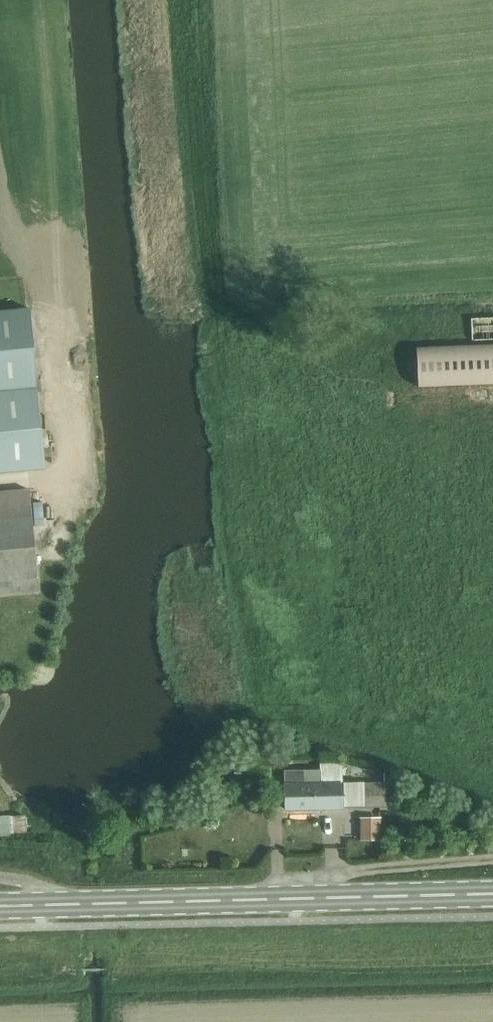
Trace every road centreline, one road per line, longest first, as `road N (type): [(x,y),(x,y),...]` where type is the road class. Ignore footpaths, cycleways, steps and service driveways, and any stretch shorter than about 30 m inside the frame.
road 1 (primary): [(0,905),(492,894)]

